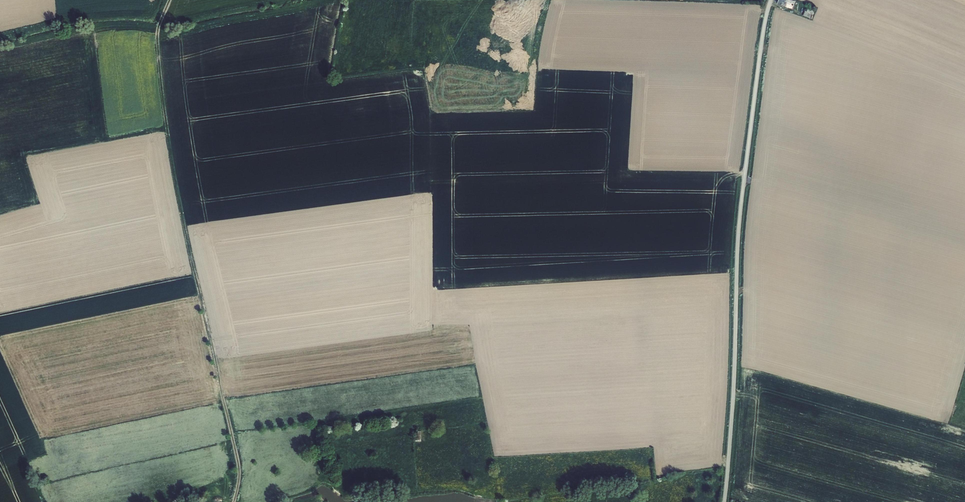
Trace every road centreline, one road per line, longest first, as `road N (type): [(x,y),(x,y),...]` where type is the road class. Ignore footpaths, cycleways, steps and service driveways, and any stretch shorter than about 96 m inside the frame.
road 1 (track): [(170,0),(158,41),(168,134),(238,465),(234,501)]
road 2 (unclassified): [(724,501),(738,238),(771,0)]

